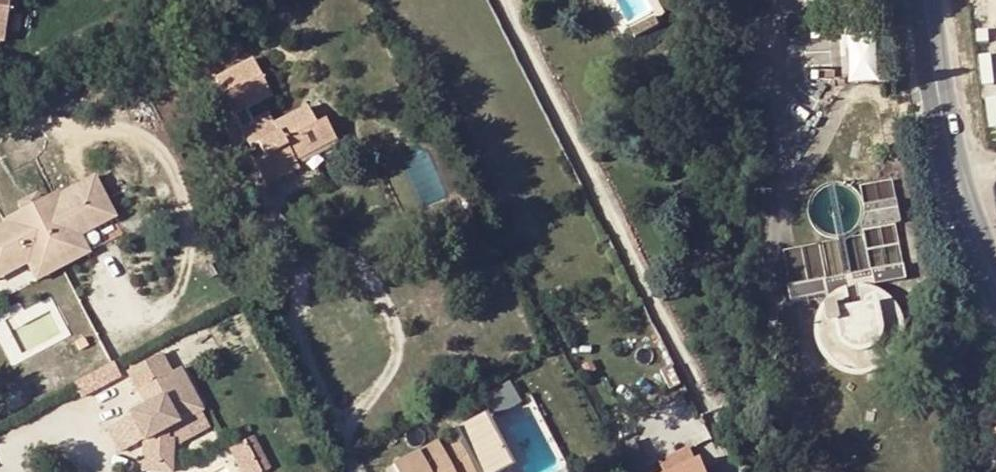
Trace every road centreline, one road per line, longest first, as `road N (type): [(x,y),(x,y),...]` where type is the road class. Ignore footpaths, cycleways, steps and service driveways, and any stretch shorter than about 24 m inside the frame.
road 1 (tertiary): [(927,0),(953,158),(995,277)]

